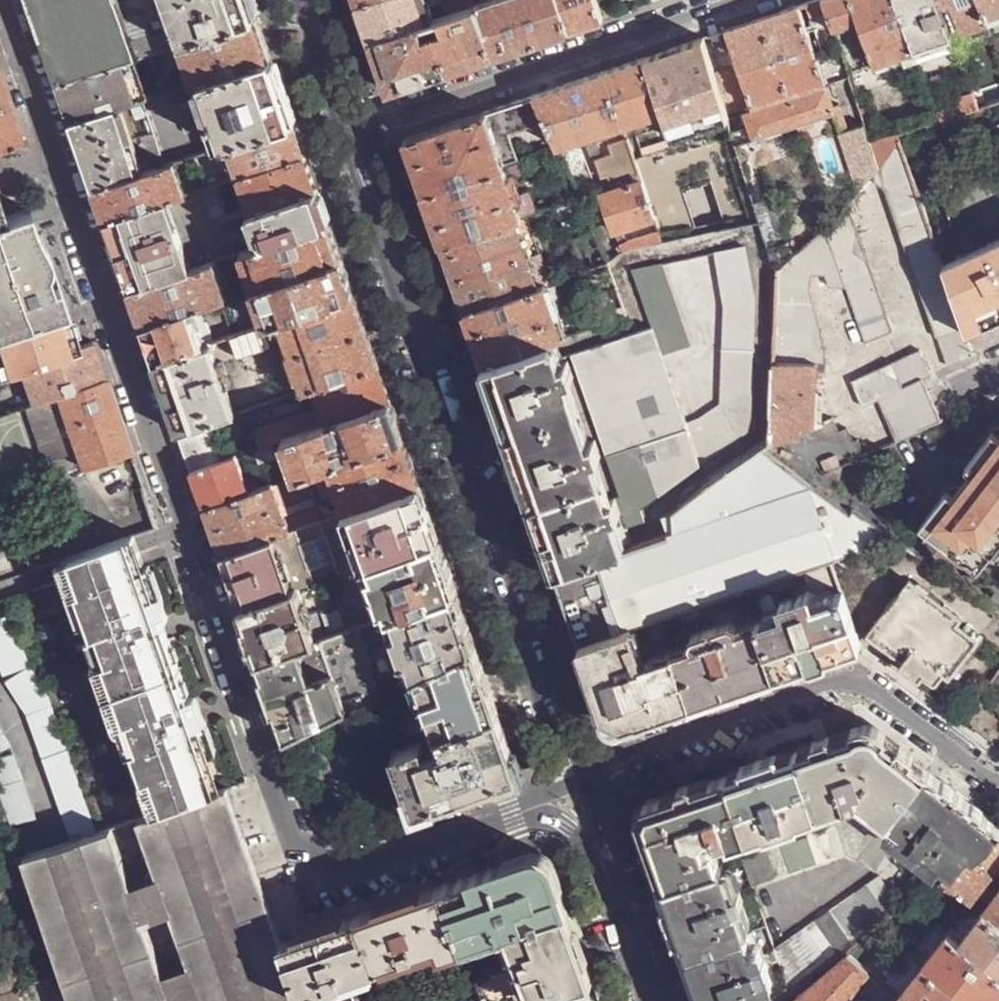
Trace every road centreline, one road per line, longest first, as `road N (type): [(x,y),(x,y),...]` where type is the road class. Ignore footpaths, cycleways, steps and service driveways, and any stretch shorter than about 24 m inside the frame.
road 1 (residential): [(3,0),(305,881),(575,780)]
road 2 (tertiary): [(575,780),(351,132)]
road 3 (trunk): [(998,290),(589,86),(472,0)]
road 4 (trunk): [(472,0),(590,86),(998,290)]
road 5 (residential): [(575,780),(865,675),(998,772)]
road 6 (residential): [(351,132),(744,0)]
road 7 (tertiary): [(650,1000),(575,780)]
road 8 (tertiary): [(351,132),(305,0)]

